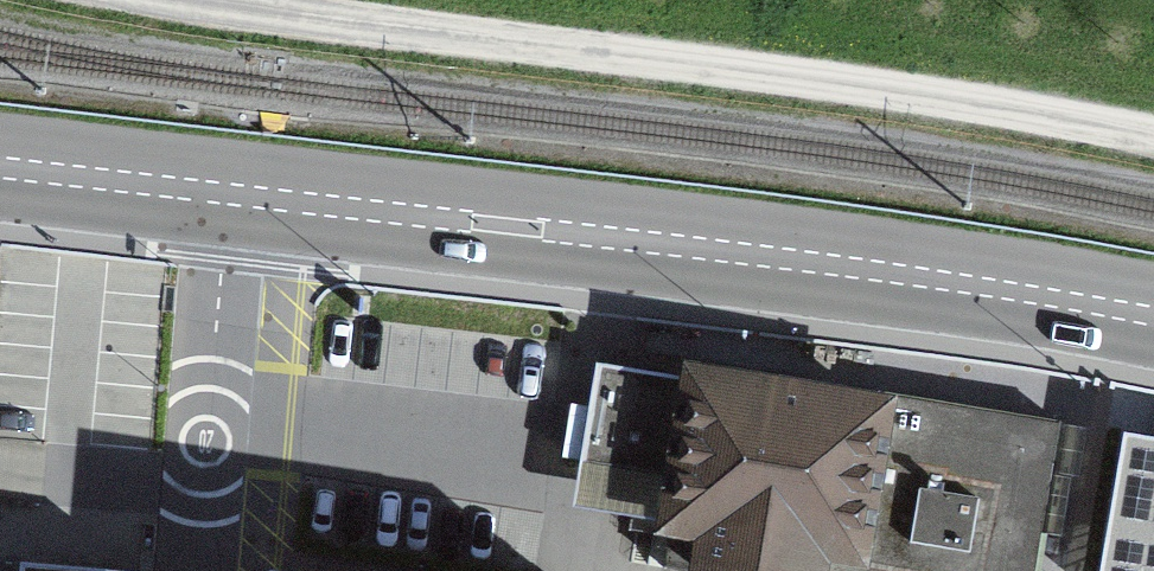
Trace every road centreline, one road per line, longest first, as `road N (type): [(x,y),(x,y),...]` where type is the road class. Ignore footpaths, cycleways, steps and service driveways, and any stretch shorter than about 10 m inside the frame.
road 1 (primary): [(0,165),(1012,290),(1153,317)]
road 2 (track): [(1153,134),(802,76),(187,0)]

